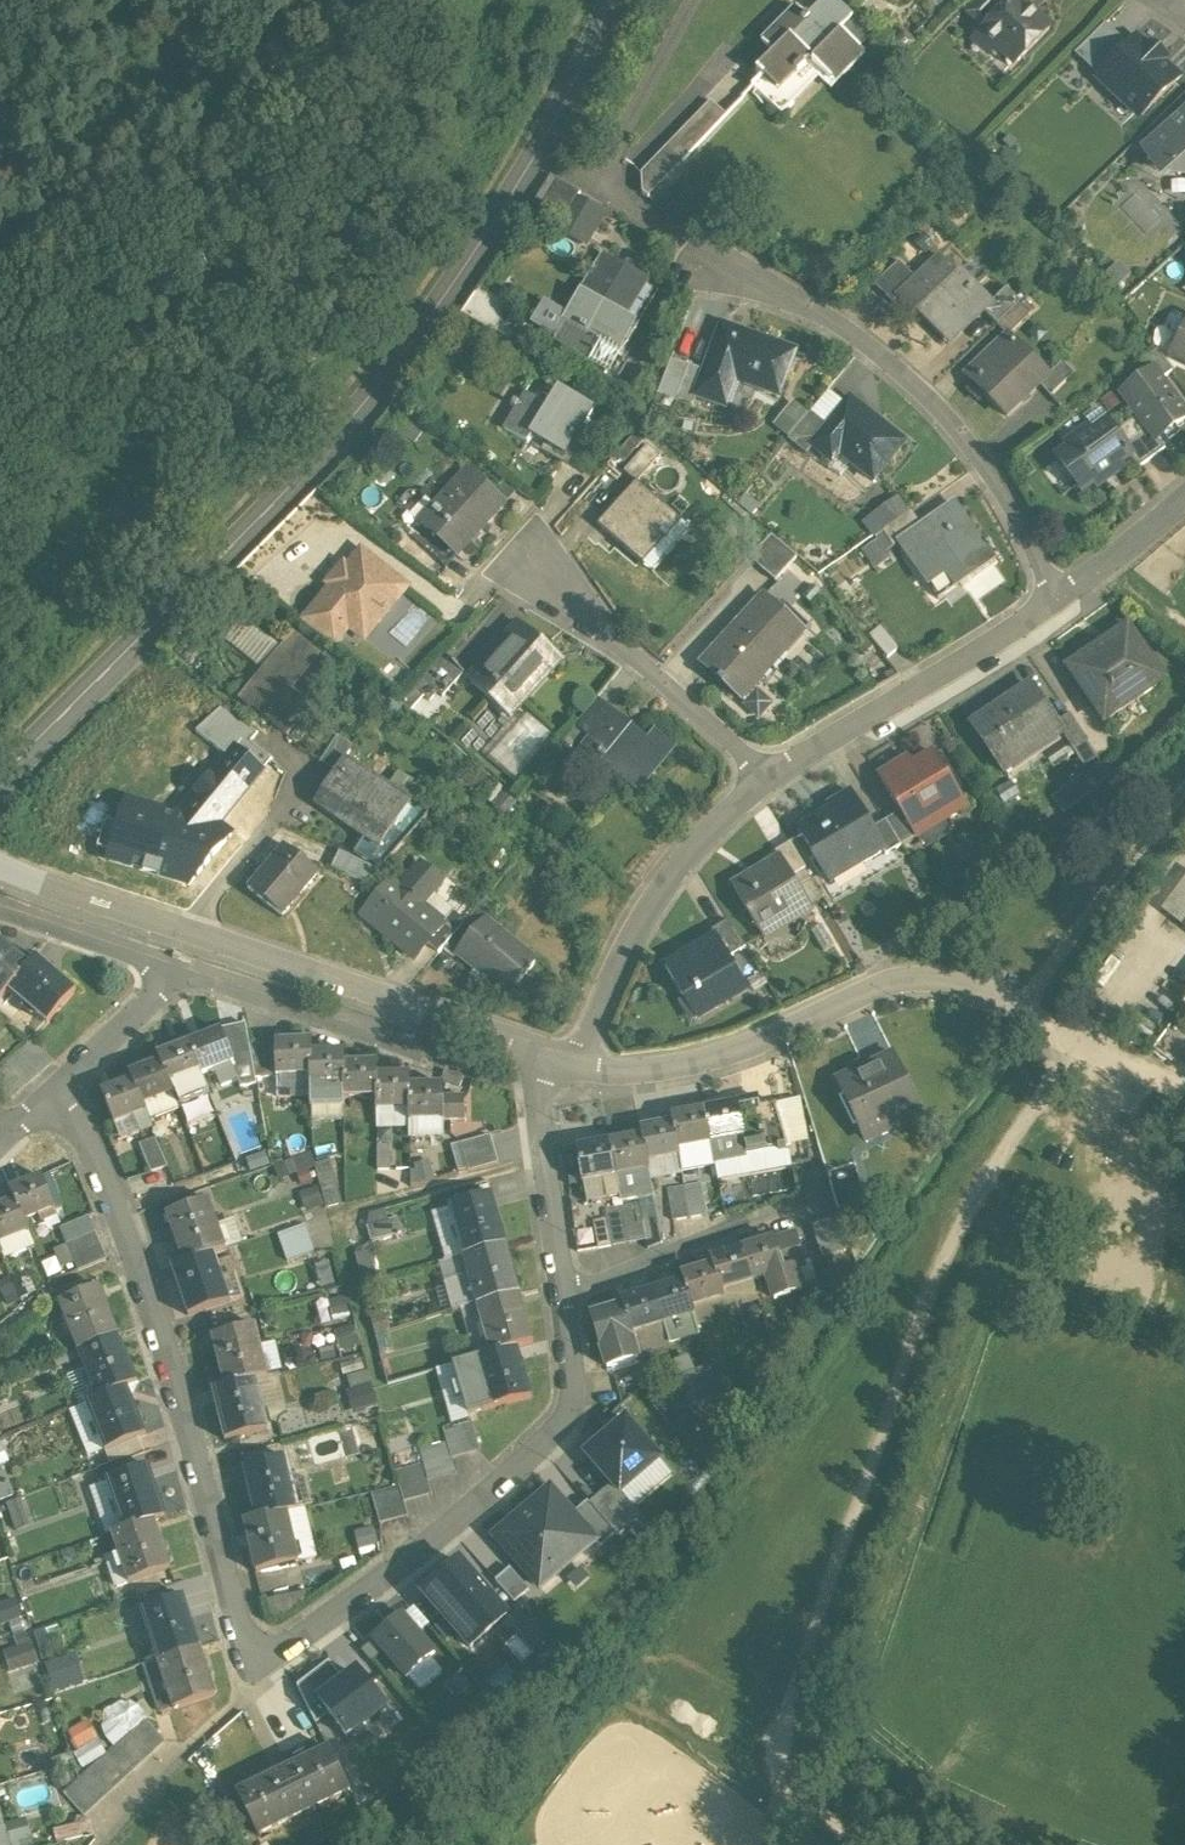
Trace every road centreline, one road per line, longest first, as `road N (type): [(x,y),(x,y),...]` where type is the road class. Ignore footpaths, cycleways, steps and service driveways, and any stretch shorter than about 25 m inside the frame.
road 1 (residential): [(53,1090),(126,1247),(257,1667),(467,1511),(568,1416),(569,1296)]
road 2 (secondary): [(614,0),(546,139),(450,291),(365,405),(0,780)]
road 3 (residential): [(561,1064),(622,1074),(725,1057),(900,979),(949,983),(990,999),(1184,1101)]
road 4 (residential): [(0,863),(69,895),(561,1064)]
road 5 (residential): [(717,262),(843,336),(937,416),(1002,491),(1064,603)]
road 6 (residential): [(762,771),(663,886),(582,1041),(561,1064)]
road 7 (residential): [(1064,603),(762,771)]
road 8 (residential): [(167,970),(478,1074)]
road 9 (residential): [(529,565),(762,771)]
road 10 (residential): [(569,1296),(800,1200)]
road 11 (residential): [(569,1296),(540,1091),(561,1064)]
road 12 (residential): [(0,910),(167,970)]
road 13 (residential): [(167,970),(53,1090)]
road 14 (residential): [(1184,500),(1064,603)]

